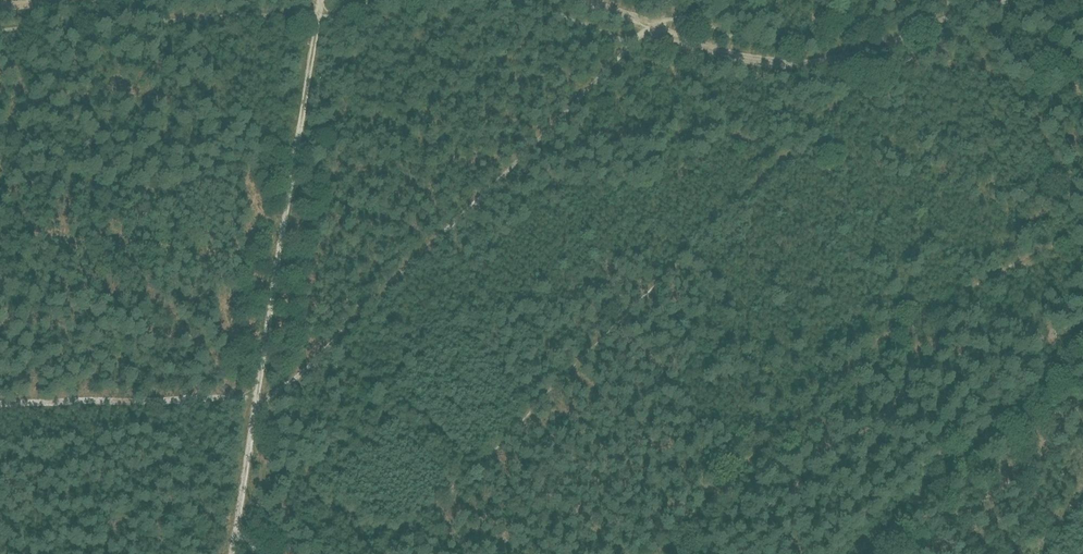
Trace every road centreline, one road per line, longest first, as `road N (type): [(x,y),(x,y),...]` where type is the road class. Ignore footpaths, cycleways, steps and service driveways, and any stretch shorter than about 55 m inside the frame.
road 1 (track): [(221,553),(316,0)]
road 2 (track): [(898,39),(763,65),(698,48),(586,0)]

